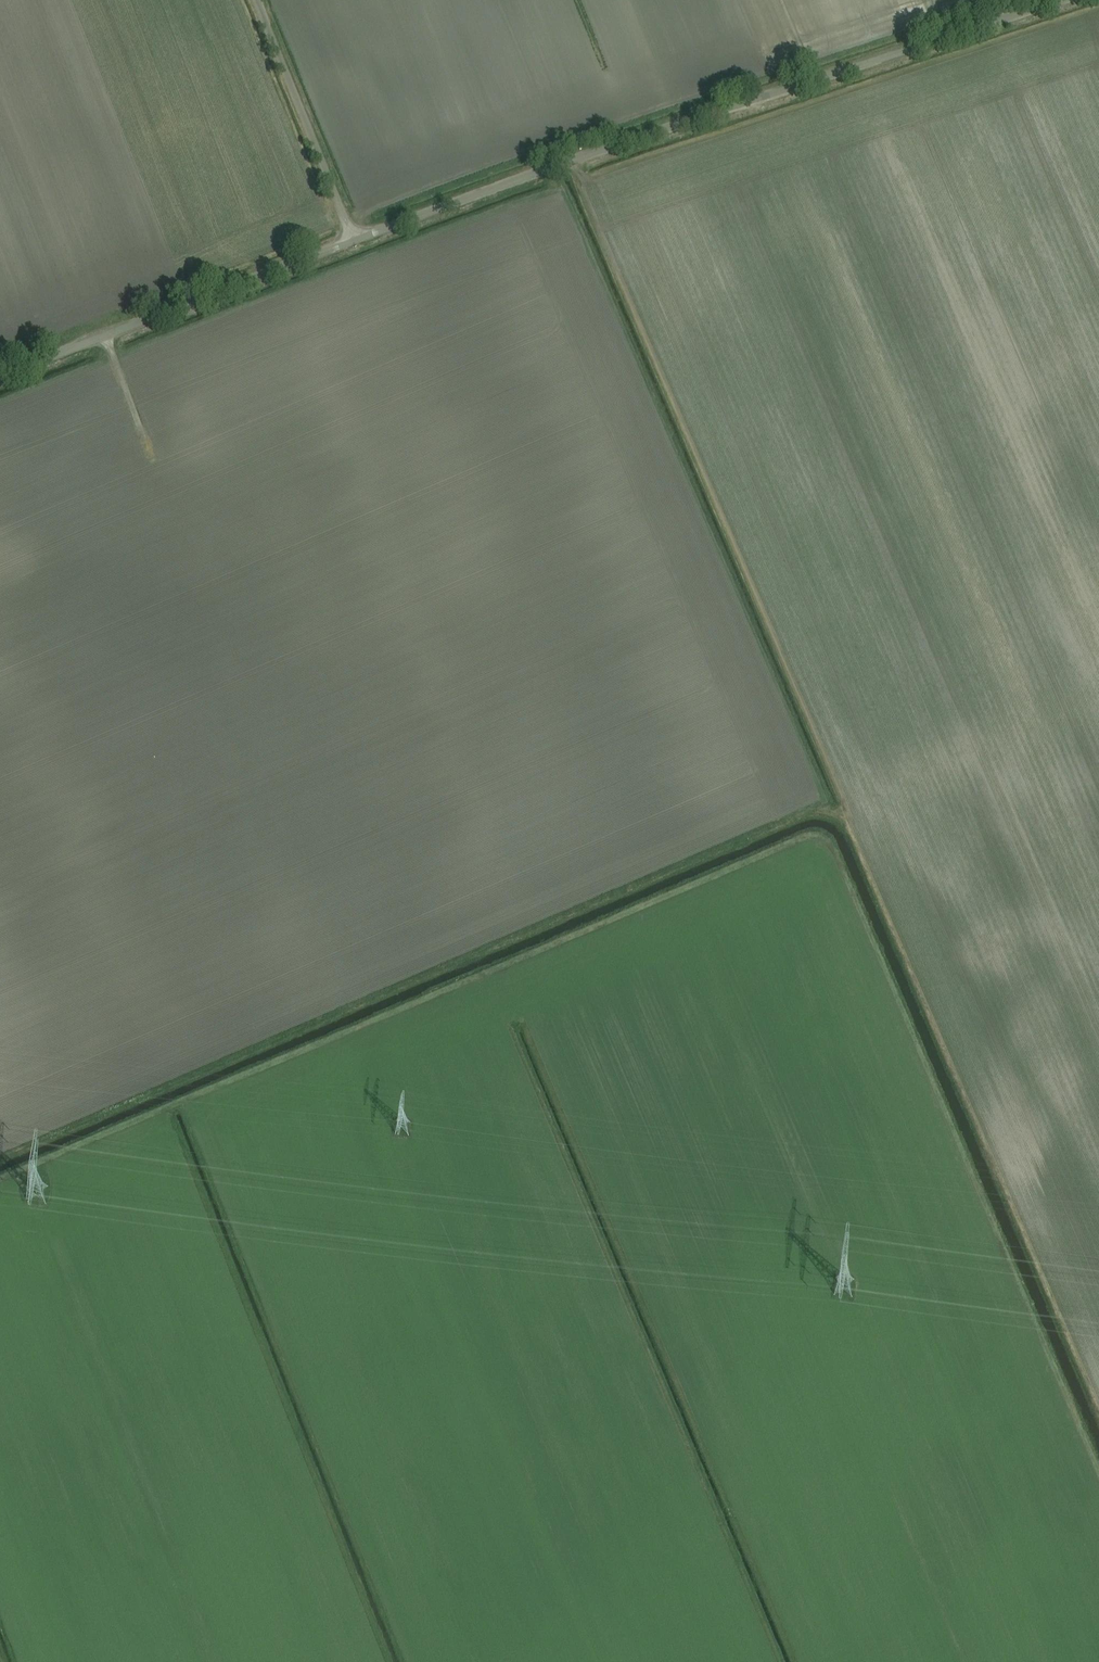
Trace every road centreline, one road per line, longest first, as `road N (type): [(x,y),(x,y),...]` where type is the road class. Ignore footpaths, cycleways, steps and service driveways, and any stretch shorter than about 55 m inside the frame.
road 1 (unclassified): [(353,240),(1064,0)]
road 2 (unclassified): [(0,376),(353,240)]
road 3 (unclassified): [(353,240),(255,0)]

